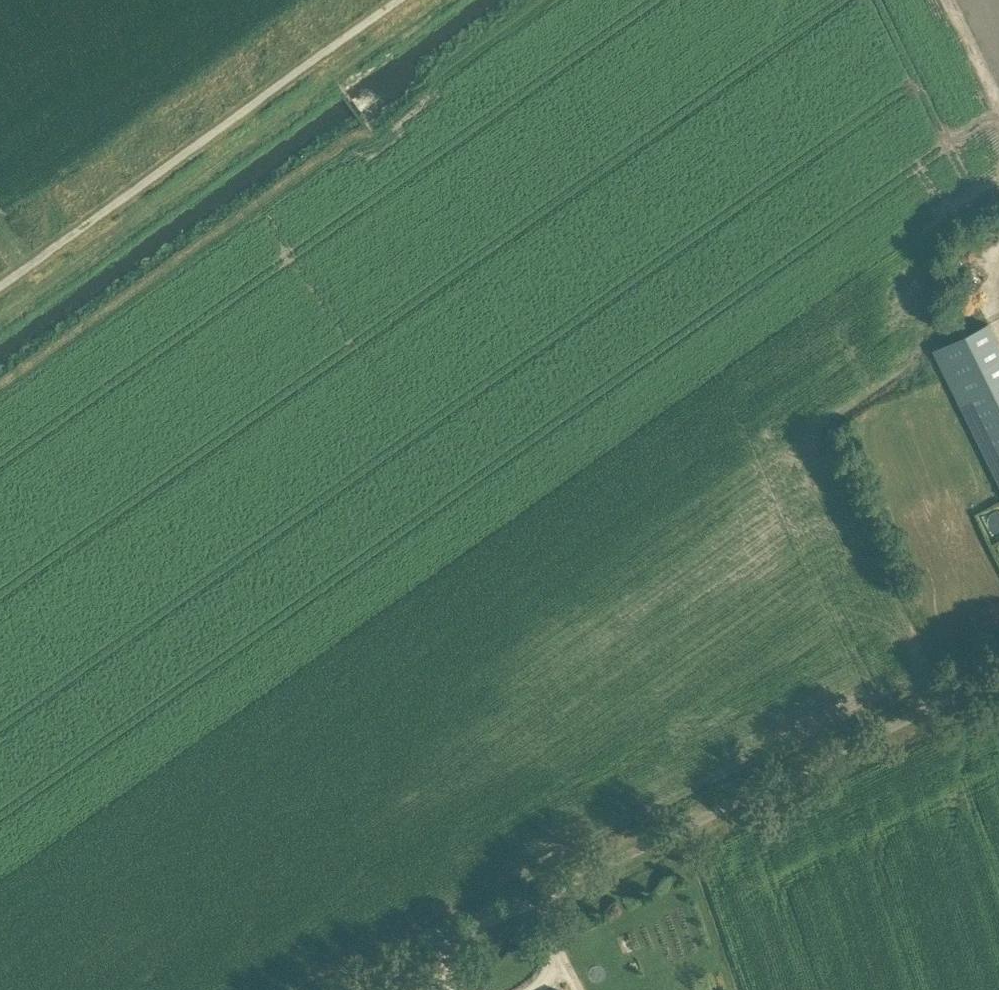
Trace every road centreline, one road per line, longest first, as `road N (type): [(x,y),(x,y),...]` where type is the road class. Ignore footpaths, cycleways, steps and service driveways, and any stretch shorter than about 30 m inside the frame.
road 1 (unclassified): [(998,673),(346,989)]
road 2 (track): [(455,0),(0,323)]

